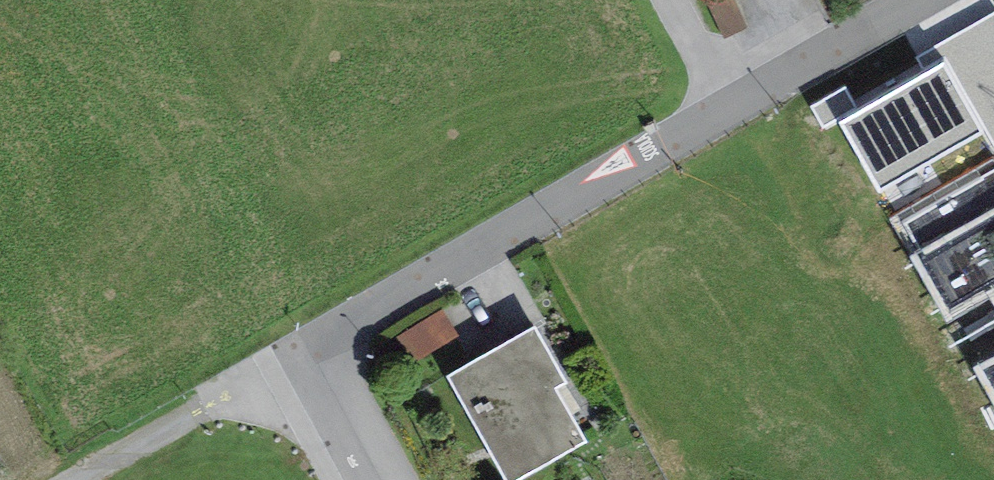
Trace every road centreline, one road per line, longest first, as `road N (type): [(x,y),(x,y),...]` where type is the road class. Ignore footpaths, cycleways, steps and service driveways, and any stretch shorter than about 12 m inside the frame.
road 1 (residential): [(303,356),(922,0)]
road 2 (unclassified): [(303,356),(370,479)]

